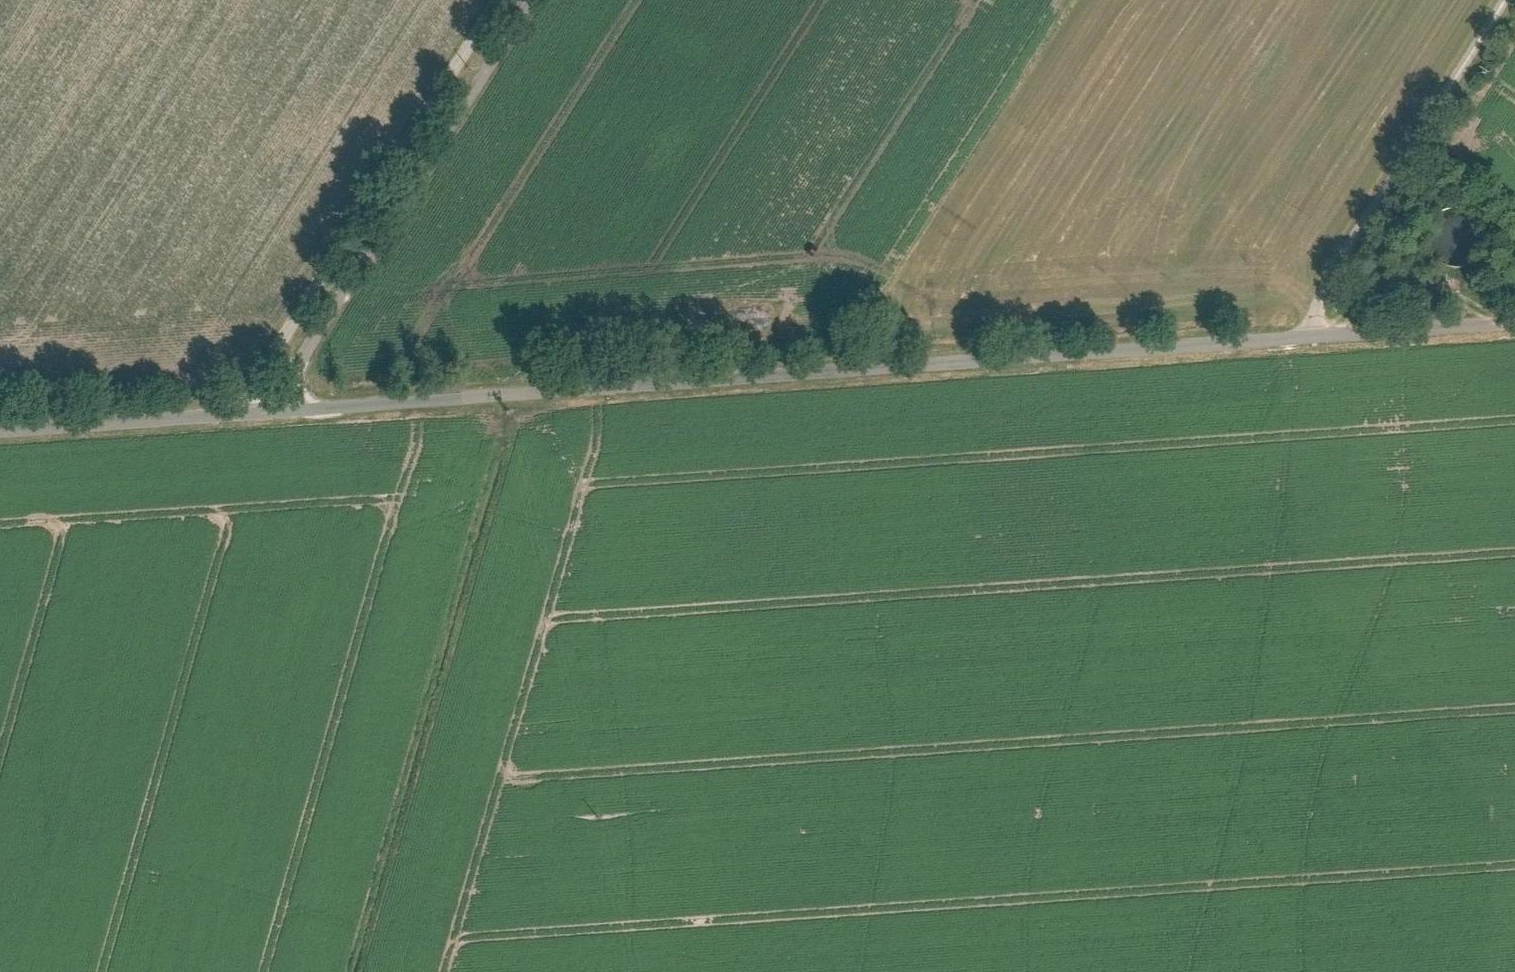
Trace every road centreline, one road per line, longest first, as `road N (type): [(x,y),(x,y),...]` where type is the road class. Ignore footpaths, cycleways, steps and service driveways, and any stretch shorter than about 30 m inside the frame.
road 1 (unclassified): [(0,426),(1514,324)]

